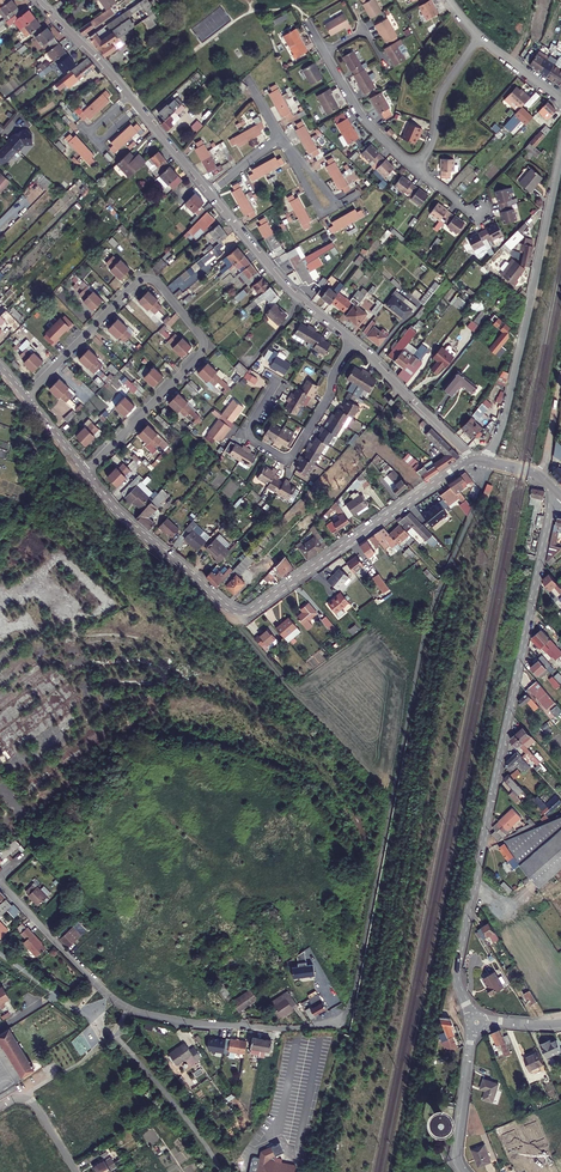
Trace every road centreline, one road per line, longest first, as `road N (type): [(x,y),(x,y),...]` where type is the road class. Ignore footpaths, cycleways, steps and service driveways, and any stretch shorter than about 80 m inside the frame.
road 1 (residential): [(0,885),(126,1007),(266,1027),(342,1019),(423,639),(490,463)]
road 2 (residential): [(473,1017),(458,964),(560,494)]
road 3 (residential): [(472,462),(249,612),(233,612),(118,518),(81,471)]
road 4 (residential): [(81,471),(208,346),(157,283),(142,278),(20,398)]
road 5 (residential): [(483,462),(513,381),(560,166)]
road 6 (tertiary): [(207,194),(105,67),(38,0)]
road 7 (residential): [(354,342),(314,421),(284,457),(249,431),(277,379)]
road 8 (tertiary): [(354,342),(272,272),(207,194)]
road 9 (residential): [(413,168),(357,110),(306,21)]
road 10 (tertiary): [(472,462),(354,342)]
road 11 (residential): [(480,37),(448,81),(432,144),(413,168)]
road 12 (residential): [(292,156),(322,214),(338,204),(301,161)]

